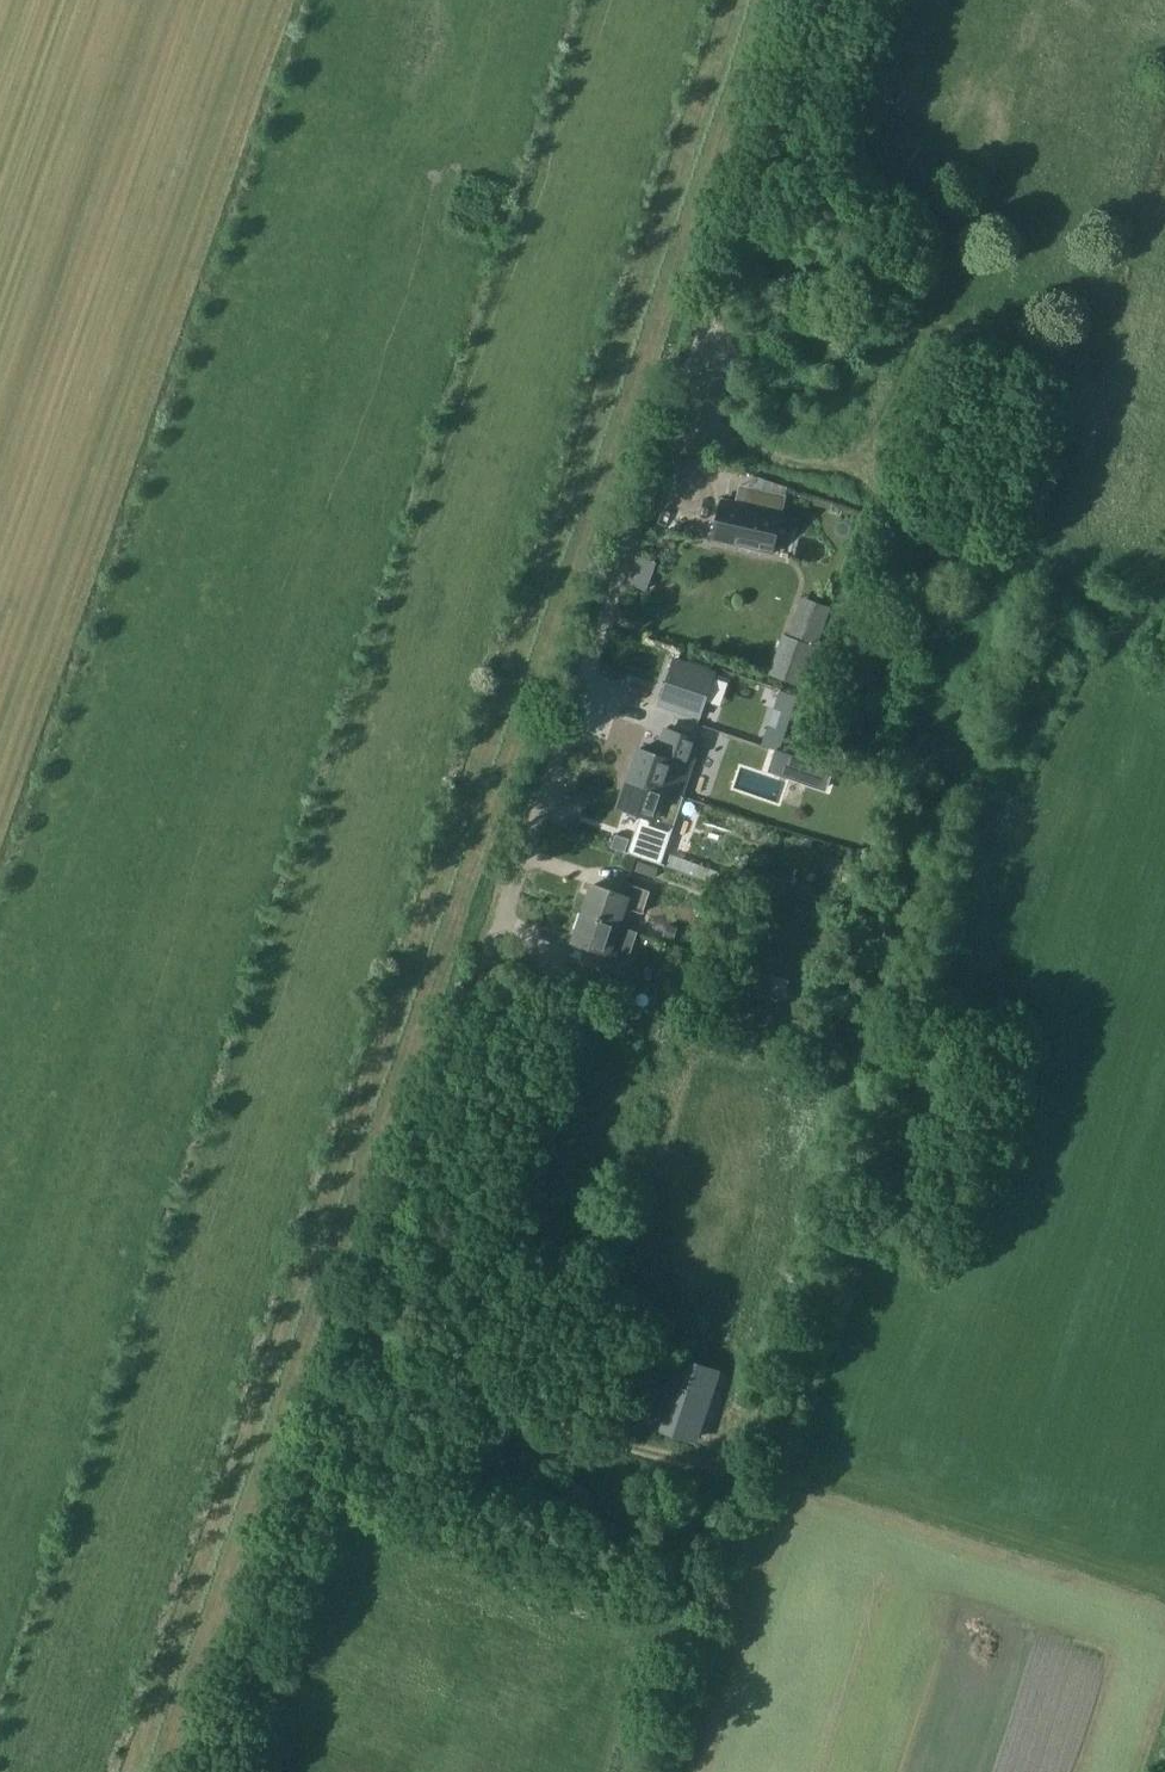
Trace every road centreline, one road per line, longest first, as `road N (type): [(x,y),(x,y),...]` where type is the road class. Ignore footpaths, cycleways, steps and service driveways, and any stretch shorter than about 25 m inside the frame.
road 1 (unclassified): [(491,956),(810,0)]

